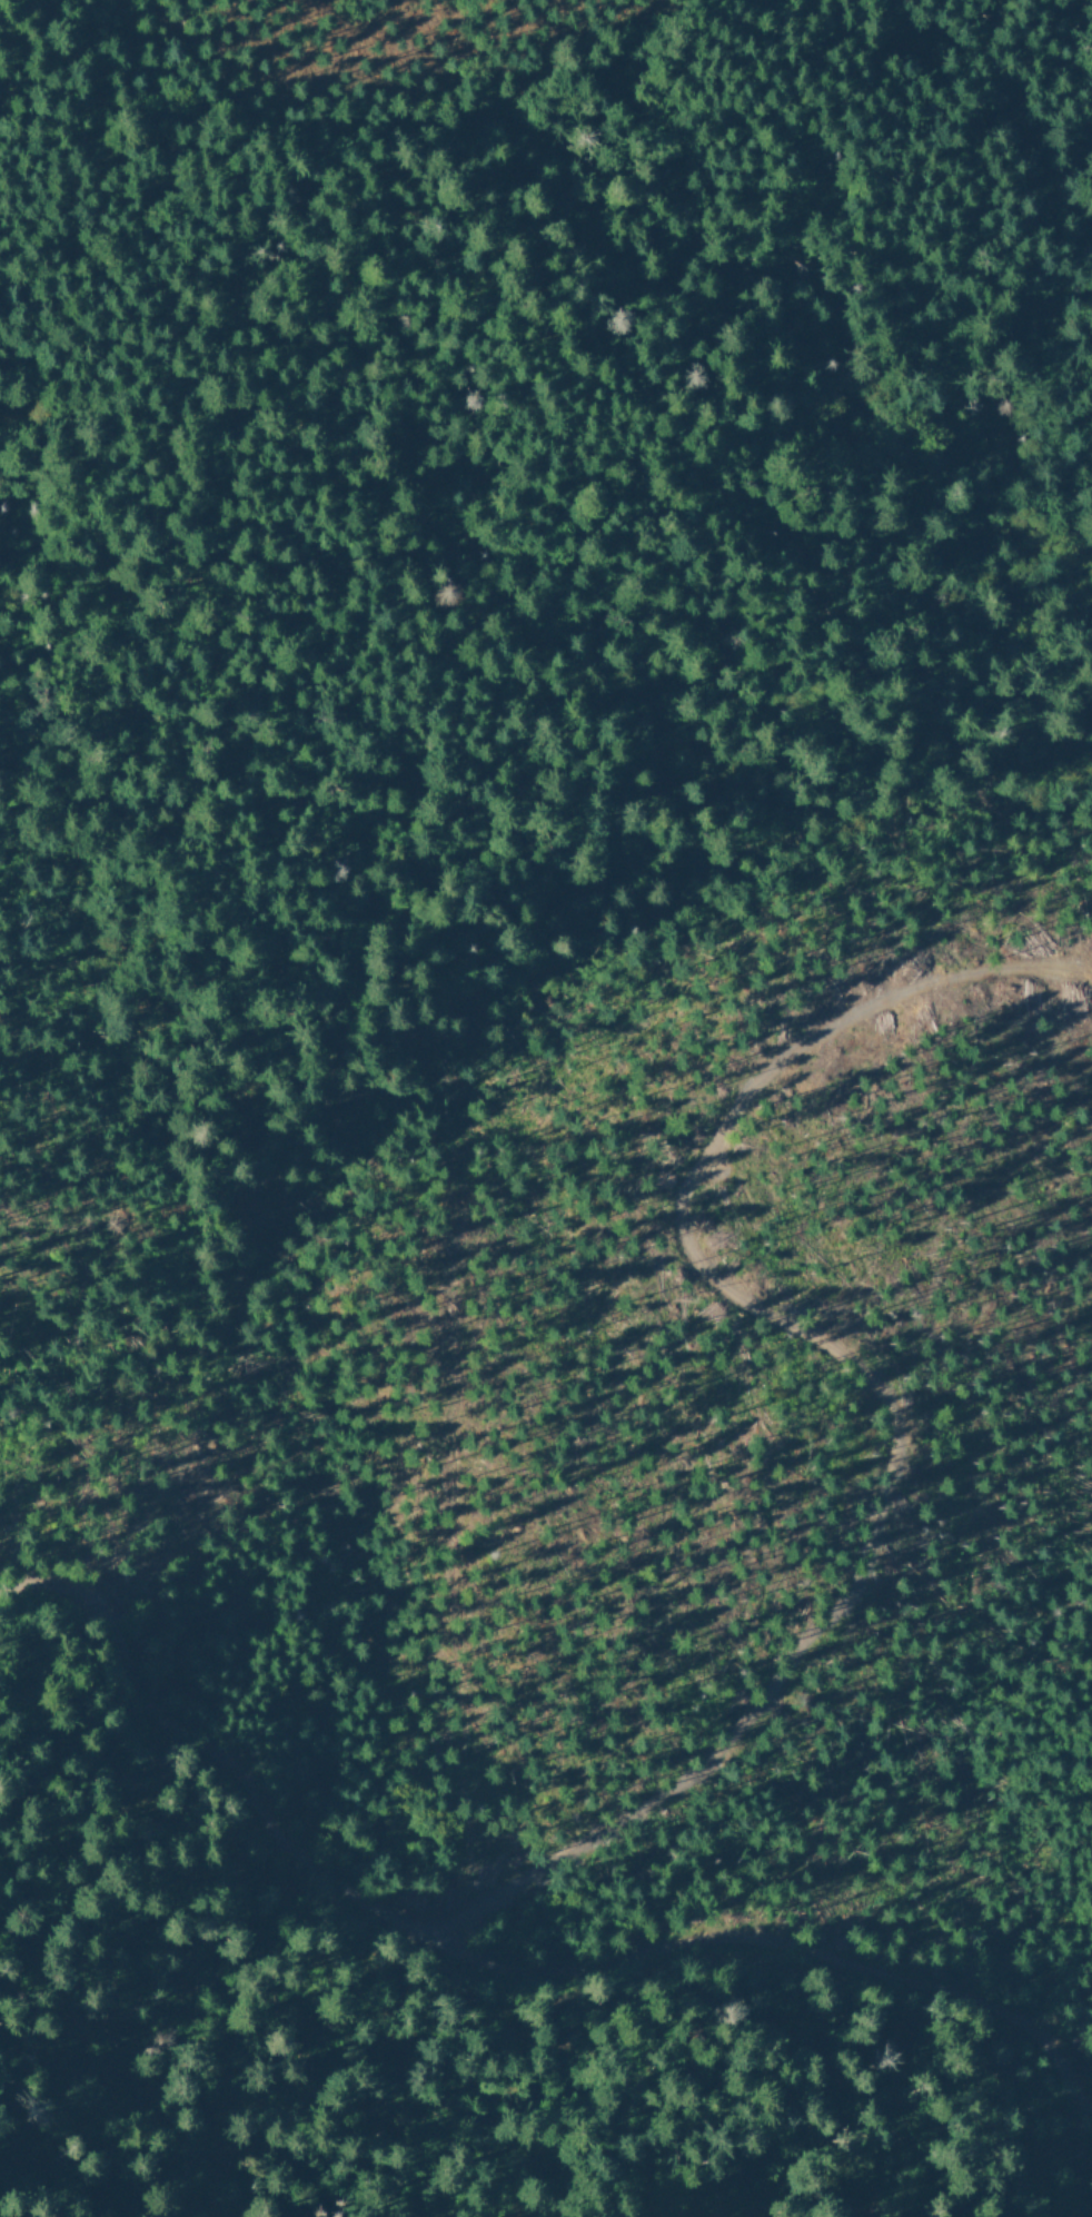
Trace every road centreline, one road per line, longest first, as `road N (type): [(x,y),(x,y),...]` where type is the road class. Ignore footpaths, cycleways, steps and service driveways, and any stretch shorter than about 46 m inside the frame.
road 1 (track): [(1091,2114),(1015,2009),(910,1943),(766,1938),(513,1957),(381,1919),(300,1858),(212,1738),(166,1719),(87,1605),(0,1580)]

